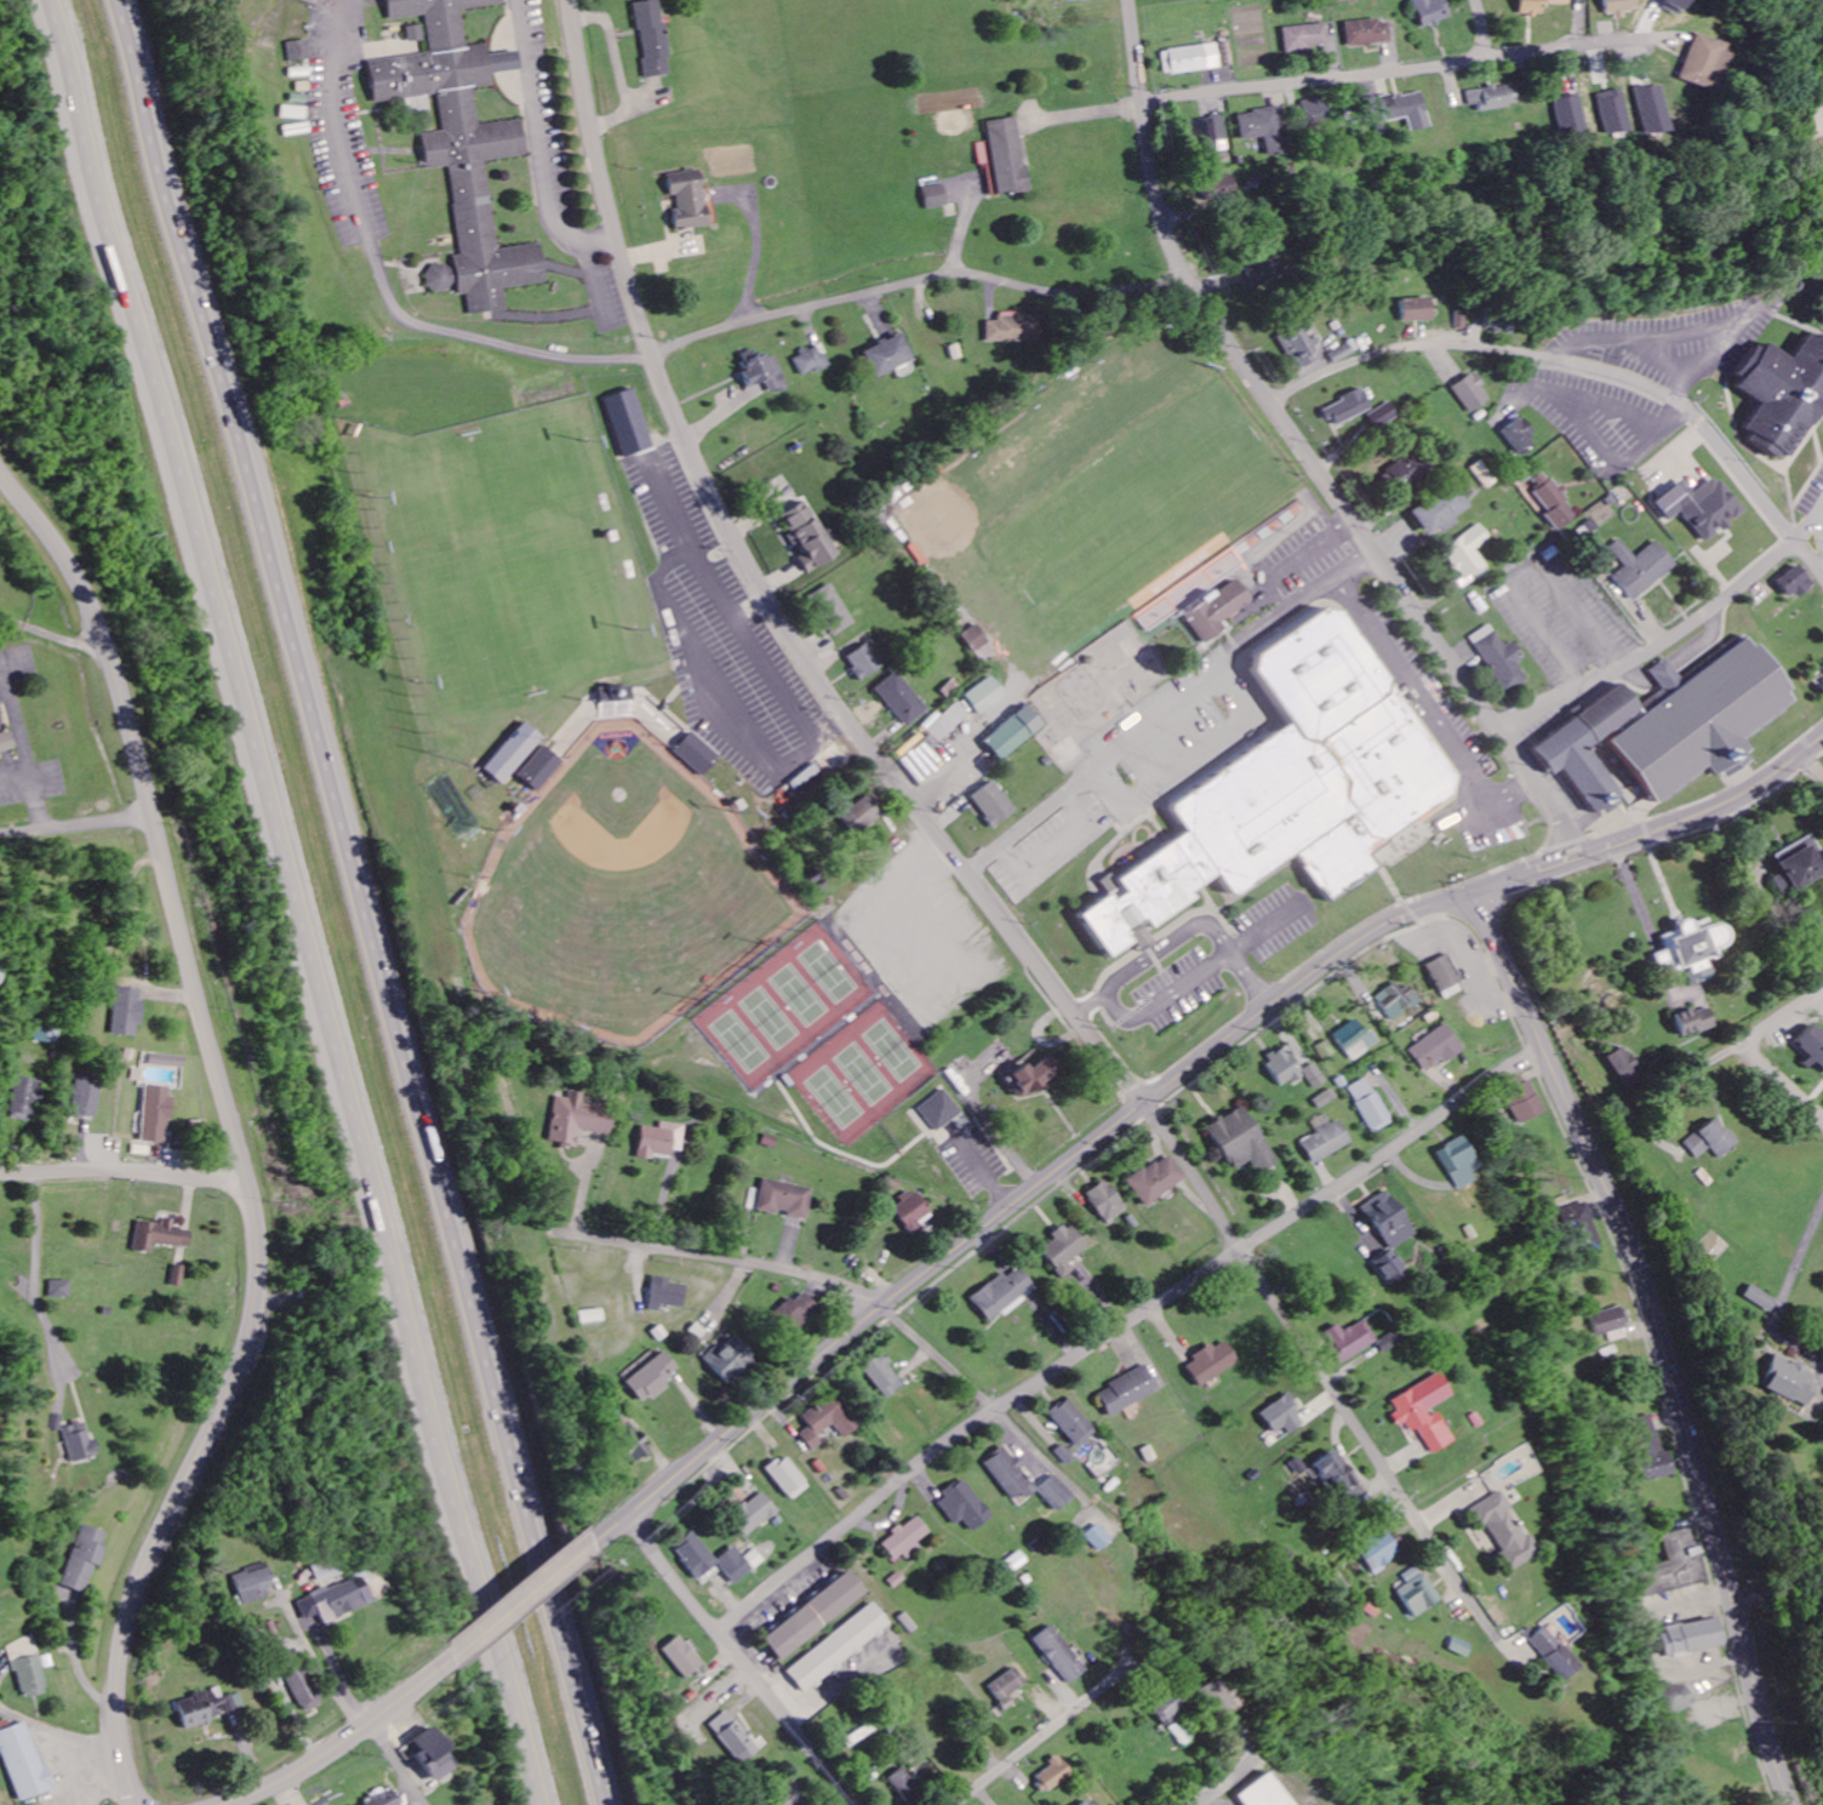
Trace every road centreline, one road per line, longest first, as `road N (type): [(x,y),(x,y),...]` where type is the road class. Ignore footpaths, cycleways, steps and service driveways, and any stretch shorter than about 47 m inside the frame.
road 1 (motorway): [(604,1804),(114,0)]
road 2 (motorway): [(61,0),(551,1804)]
road 3 (secondary): [(136,1804),(120,1680),(132,1606),(225,1406),(252,1324),(258,1251),(247,1179),(107,655),(74,577),(0,468)]
road 4 (residential): [(1145,1106),(822,680),(721,510),(623,267),(570,0)]
road 5 (secondary): [(590,1544),(1326,963),(1398,921),(1480,892)]
road 6 (residential): [(714,1633),(995,1411),(1545,1051)]
road 7 (residential): [(1594,857),(1176,255),(1151,162),(1131,0)]
road 8 (secondary): [(1795,1804),(1762,1719),(1705,1481),(1644,1281),(1480,892)]
road 9 (residential): [(1822,573),(1697,415),(1616,373),(1516,348),(1406,348),(1336,369),(1275,402)]
road 10 (residential): [(655,355),(720,331),(960,274),(1120,295),(1191,282)]
road 11 (residential): [(1502,1640),(1242,1251)]
road 12 (residential): [(1505,732),(1664,647),(1798,539),(1822,507)]
road 13 (secondary): [(1480,892),(1707,817),(1822,743)]
road 14 (residential): [(851,1804),(627,1515)]
road 15 (residential): [(1144,104),(1490,59)]
road 16 (residential): [(882,1308),(815,1275),(564,1233)]
road 17 (secondary): [(225,1804),(324,1757),(450,1656)]
road 18 (residential): [(247,1179),(0,1173)]
road 19 (residential): [(956,1804),(1132,1663)]
road 20 (residential): [(1822,1116),(1758,1049),(1762,1033),(1822,991)]
road 21 (secondary): [(450,1656),(590,1544)]
road 22 (residential): [(1242,1251),(1145,1106)]
road 23 (residential): [(1642,36),(1490,59)]
road 24 (residential): [(882,1308),(995,1411)]
road 25 (residential): [(995,1411),(1085,1502)]

